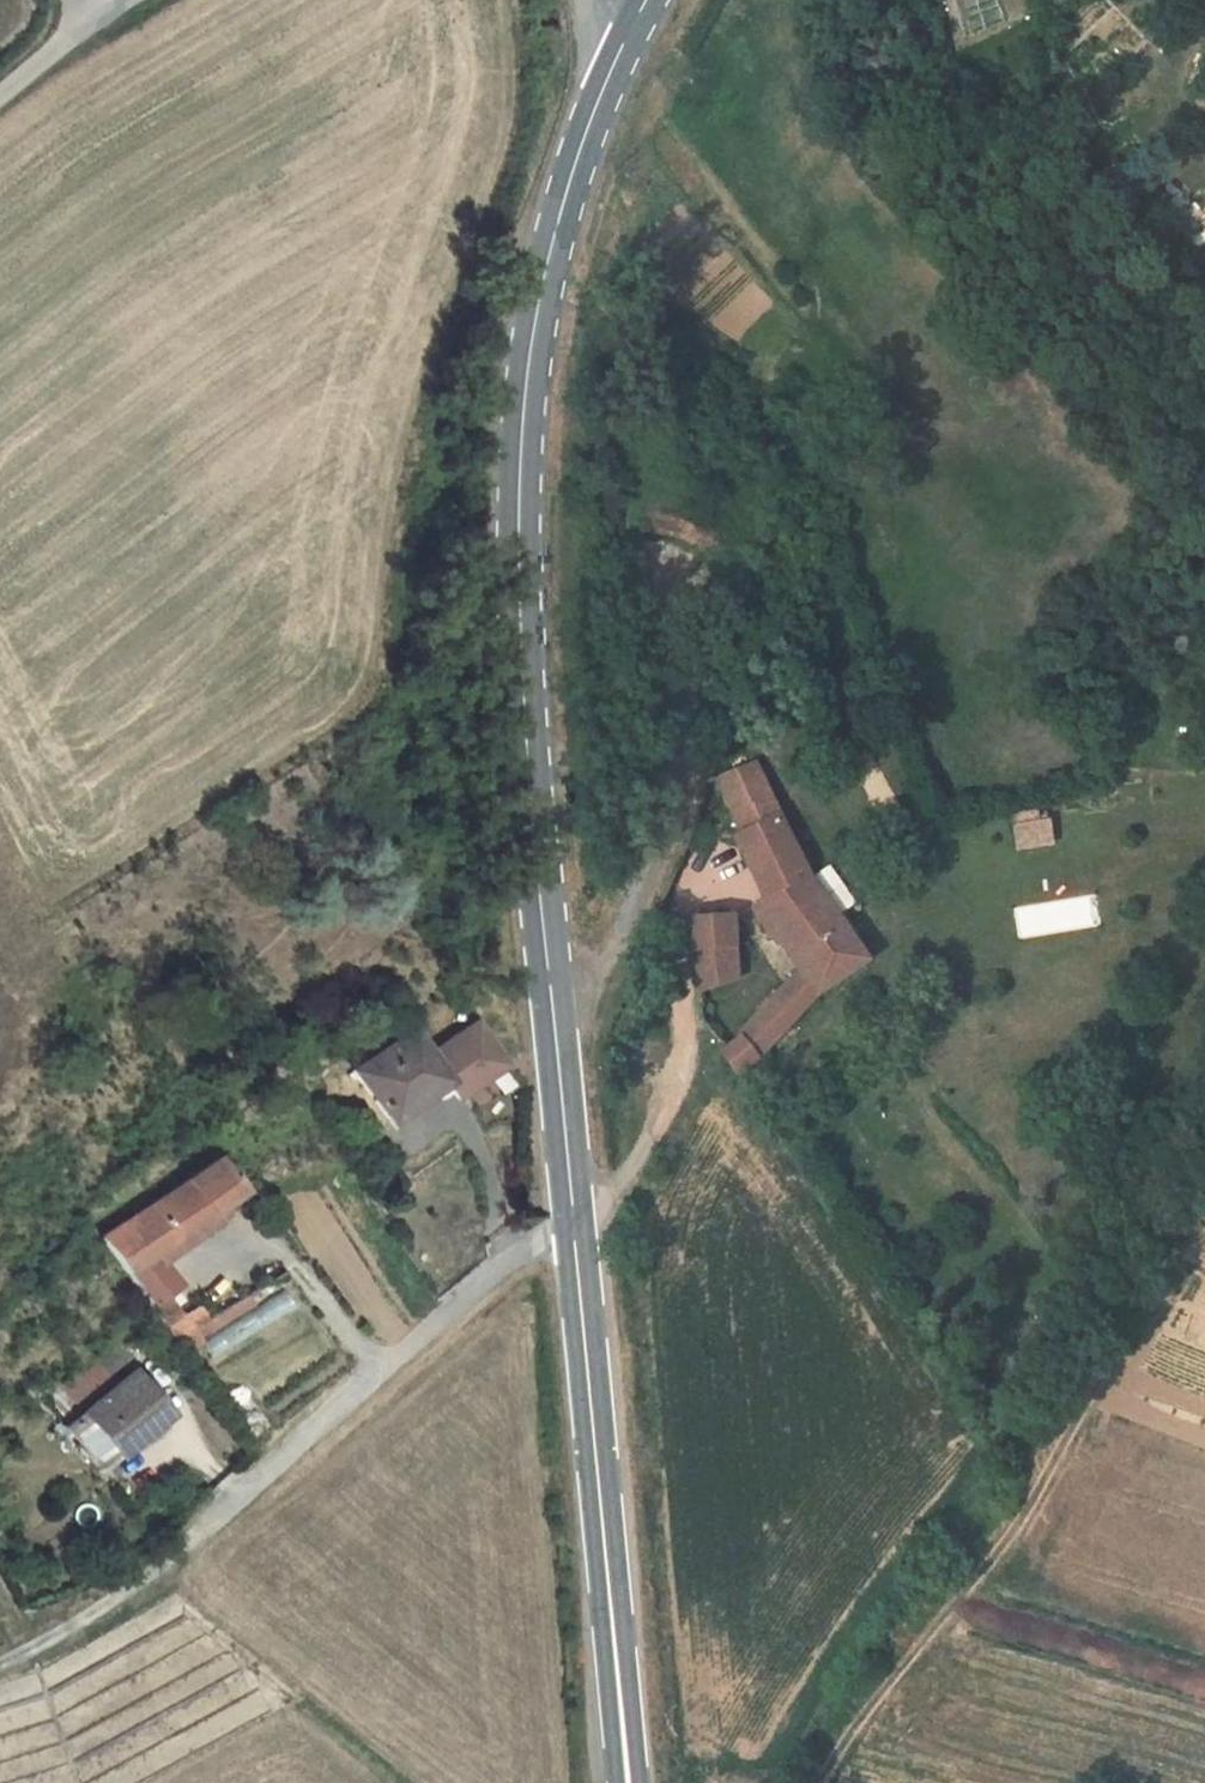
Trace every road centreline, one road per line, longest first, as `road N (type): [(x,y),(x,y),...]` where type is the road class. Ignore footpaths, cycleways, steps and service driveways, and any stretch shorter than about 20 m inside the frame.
road 1 (secondary): [(627,1782),(523,685),(522,445),(539,293),(585,138),(631,26)]
road 2 (unclassified): [(102,0),(0,96)]

